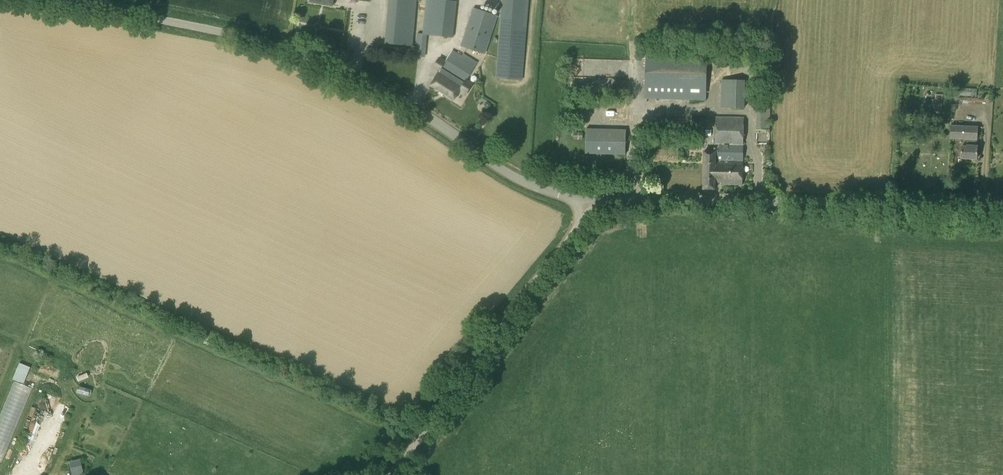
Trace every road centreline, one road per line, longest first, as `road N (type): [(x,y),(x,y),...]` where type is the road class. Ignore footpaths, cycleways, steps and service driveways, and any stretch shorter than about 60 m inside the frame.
road 1 (unclassified): [(593,204),(512,175),(436,121),(297,54),(48,0)]
road 2 (unclassified): [(1002,208),(593,204)]
road 3 (unclassified): [(392,474),(593,204)]

